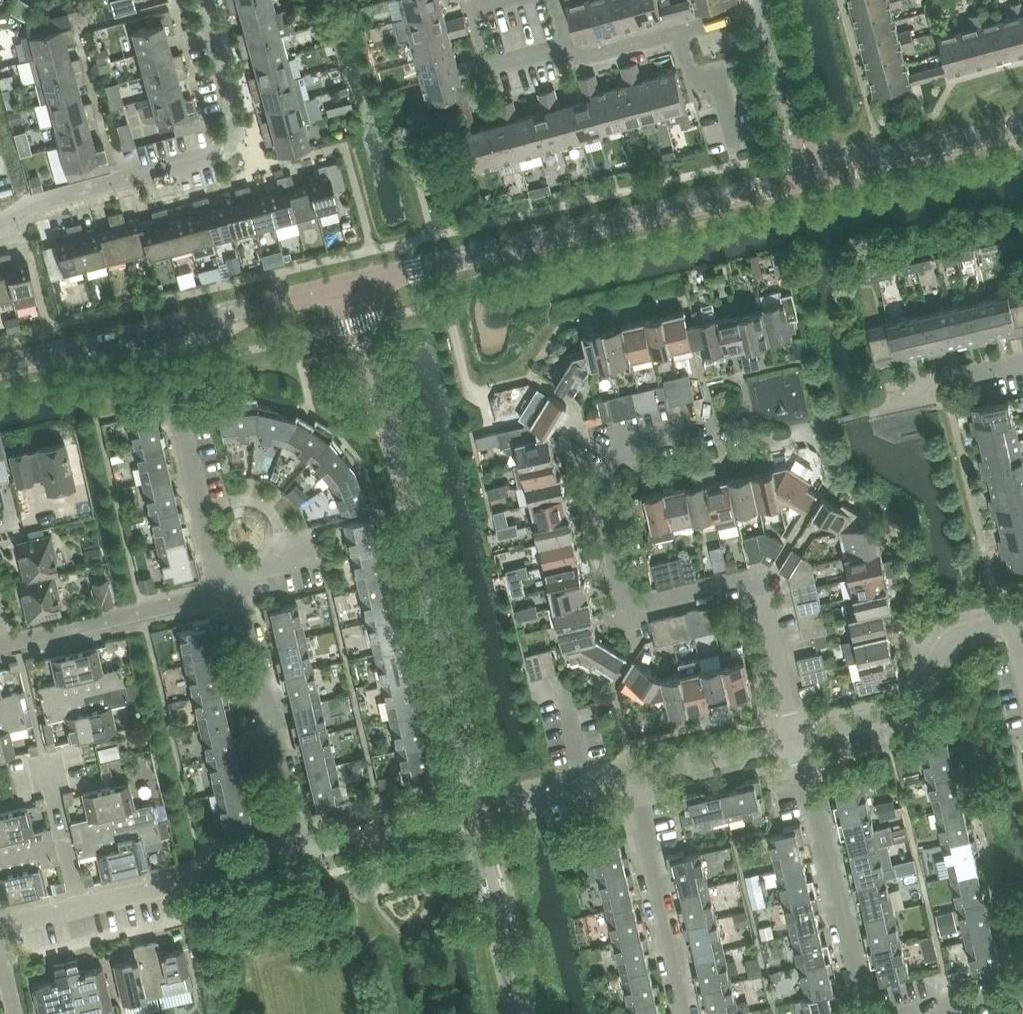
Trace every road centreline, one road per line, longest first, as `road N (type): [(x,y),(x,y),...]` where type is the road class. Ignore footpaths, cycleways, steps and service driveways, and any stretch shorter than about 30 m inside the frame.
road 1 (residential): [(478,811),(349,284)]
road 2 (residential): [(795,740),(763,598),(740,578),(645,602),(622,587),(597,480),(635,442),(708,424)]
road 3 (tertiary): [(349,284),(818,176)]
road 4 (residential): [(0,228),(33,205),(231,147),(236,121),(203,0)]
road 5 (tertiary): [(0,367),(349,284)]
road 6 (residential): [(0,933),(19,921),(302,854)]
road 7 (residential): [(863,1013),(820,803),(810,796),(795,740)]
road 8 (residential): [(302,854),(243,612),(225,596)]
road 9 (residential): [(795,740),(892,714),(957,635),(1022,618)]
road 10 (residential): [(686,1013),(630,777)]
road 11 (residential): [(5,645),(225,596)]
road 12 (residential): [(567,47),(582,59),(767,8)]
road 13 (tertiary): [(818,176),(1022,132)]
road 14 (residential): [(225,596),(176,413)]
road 15 (residential): [(302,854),(478,811)]
road 16 (residential): [(818,176),(767,8)]
road 17 (residential): [(630,777),(795,740)]
road 18 (residential): [(567,47),(490,61),(477,14),(503,0)]
road 19 (residential): [(478,811),(630,777)]
road 20 (residential): [(905,1013),(1022,982)]

